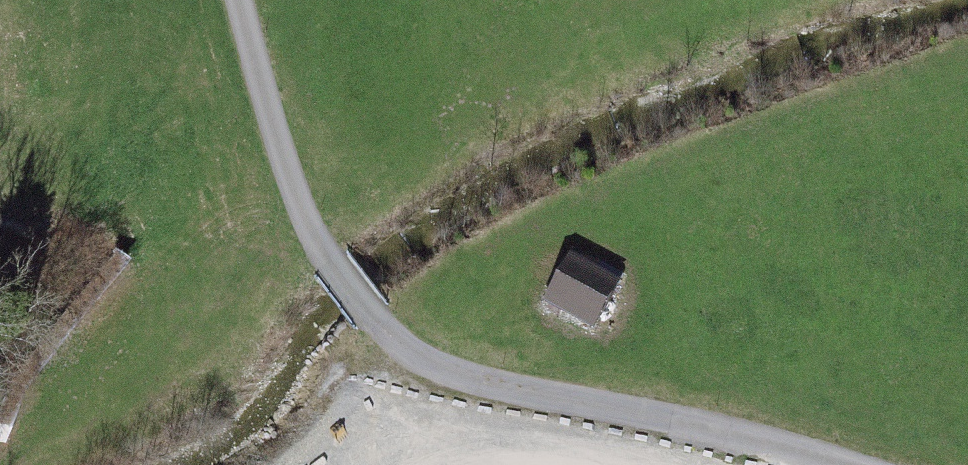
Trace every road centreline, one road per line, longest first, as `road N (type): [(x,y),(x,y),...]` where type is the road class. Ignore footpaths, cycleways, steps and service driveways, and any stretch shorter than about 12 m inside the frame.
road 1 (residential): [(839,464),(443,379),(398,345),(317,250),(238,0)]
road 2 (track): [(323,464),(383,424),(491,433),(621,464)]

